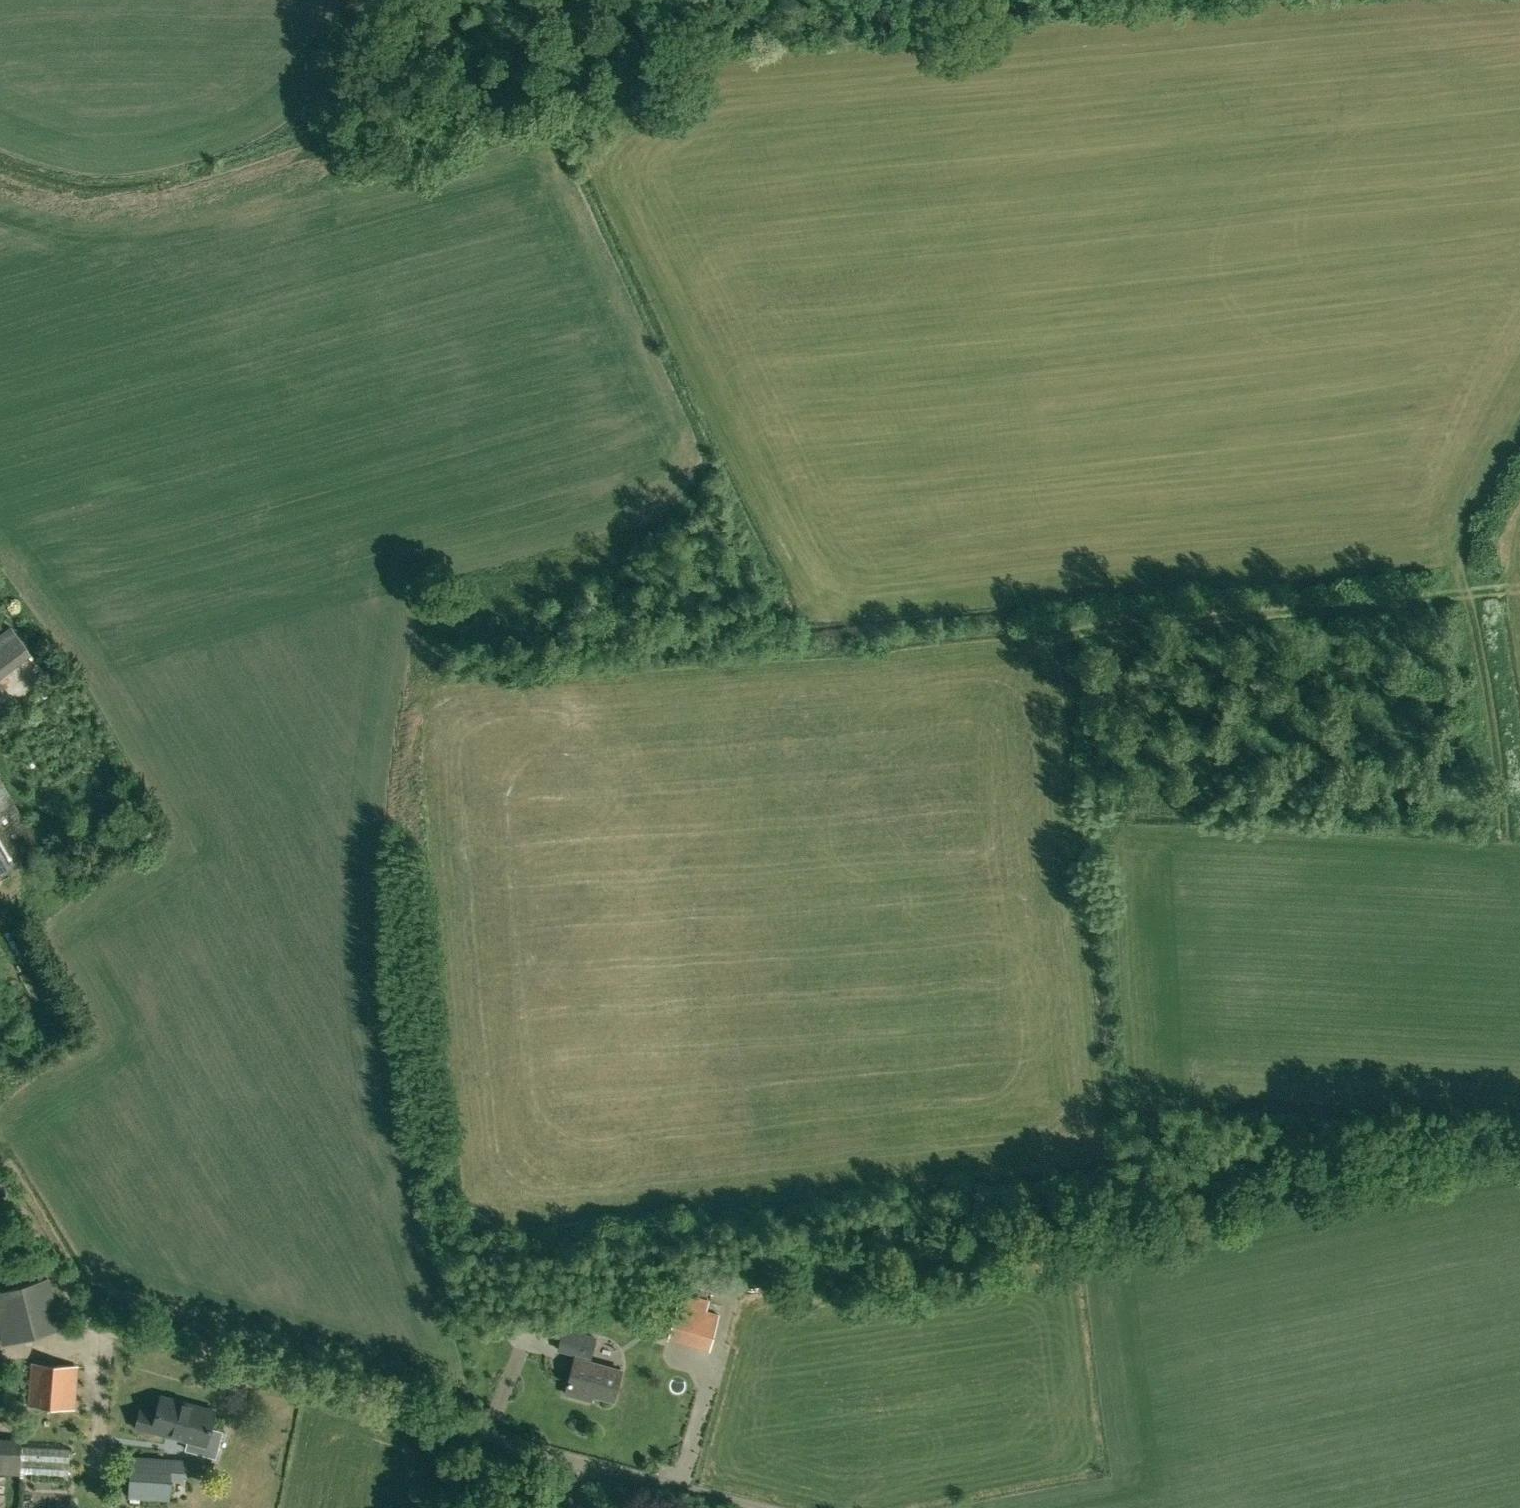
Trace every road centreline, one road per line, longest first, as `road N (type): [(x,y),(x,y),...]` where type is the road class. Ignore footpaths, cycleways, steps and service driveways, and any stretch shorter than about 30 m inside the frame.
road 1 (unclassified): [(660,1480),(133,1347),(86,1321),(0,1175)]

